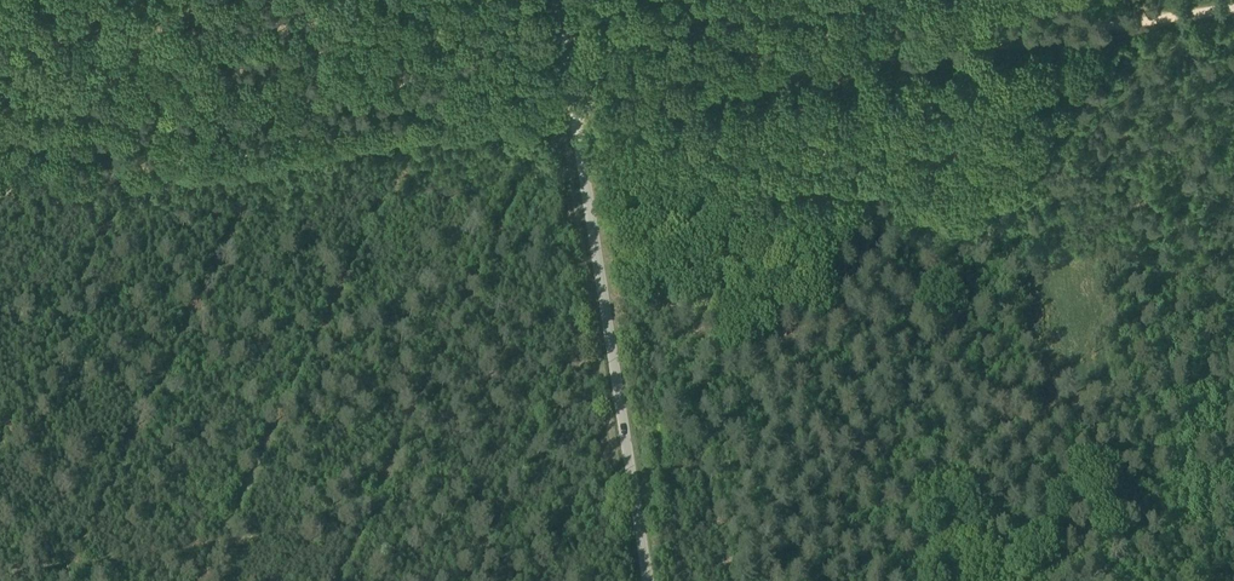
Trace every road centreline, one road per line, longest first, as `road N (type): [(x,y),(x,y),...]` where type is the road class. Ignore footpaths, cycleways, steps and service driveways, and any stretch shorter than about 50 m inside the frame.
road 1 (unclassified): [(1233,7),(575,106)]
road 2 (track): [(563,108),(0,193)]
road 3 (unclassified): [(575,106),(649,580)]

